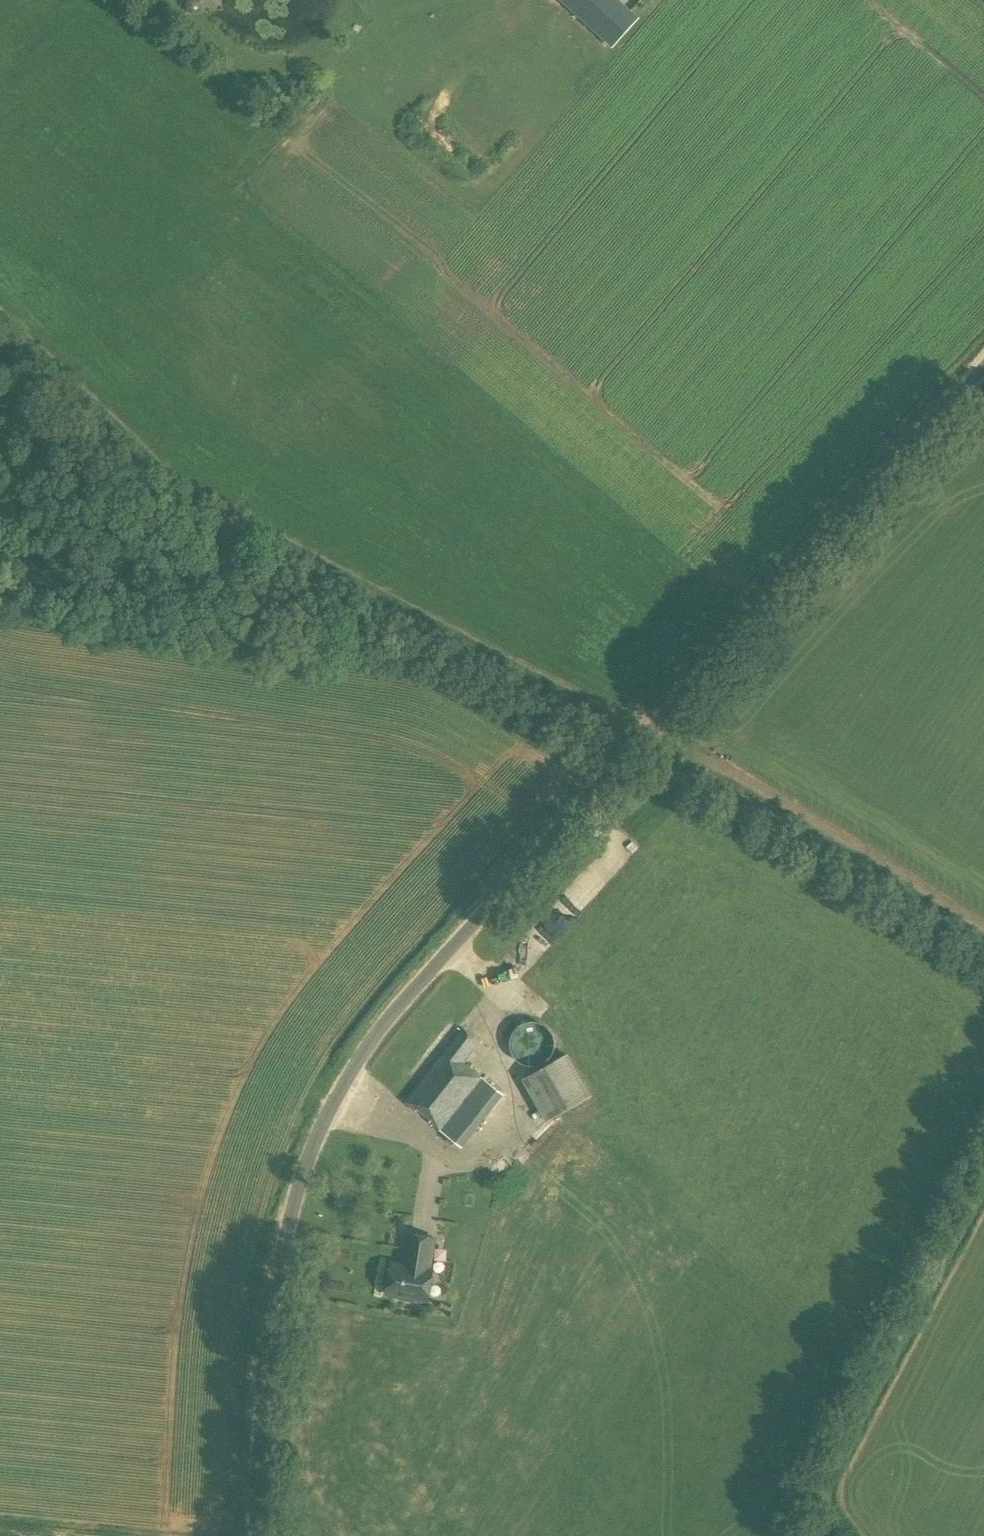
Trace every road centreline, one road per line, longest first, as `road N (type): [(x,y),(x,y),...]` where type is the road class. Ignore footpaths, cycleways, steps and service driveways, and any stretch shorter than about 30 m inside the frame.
road 1 (unclassified): [(254,1535),(266,1336),(309,1160),(350,1071),(983,365)]

